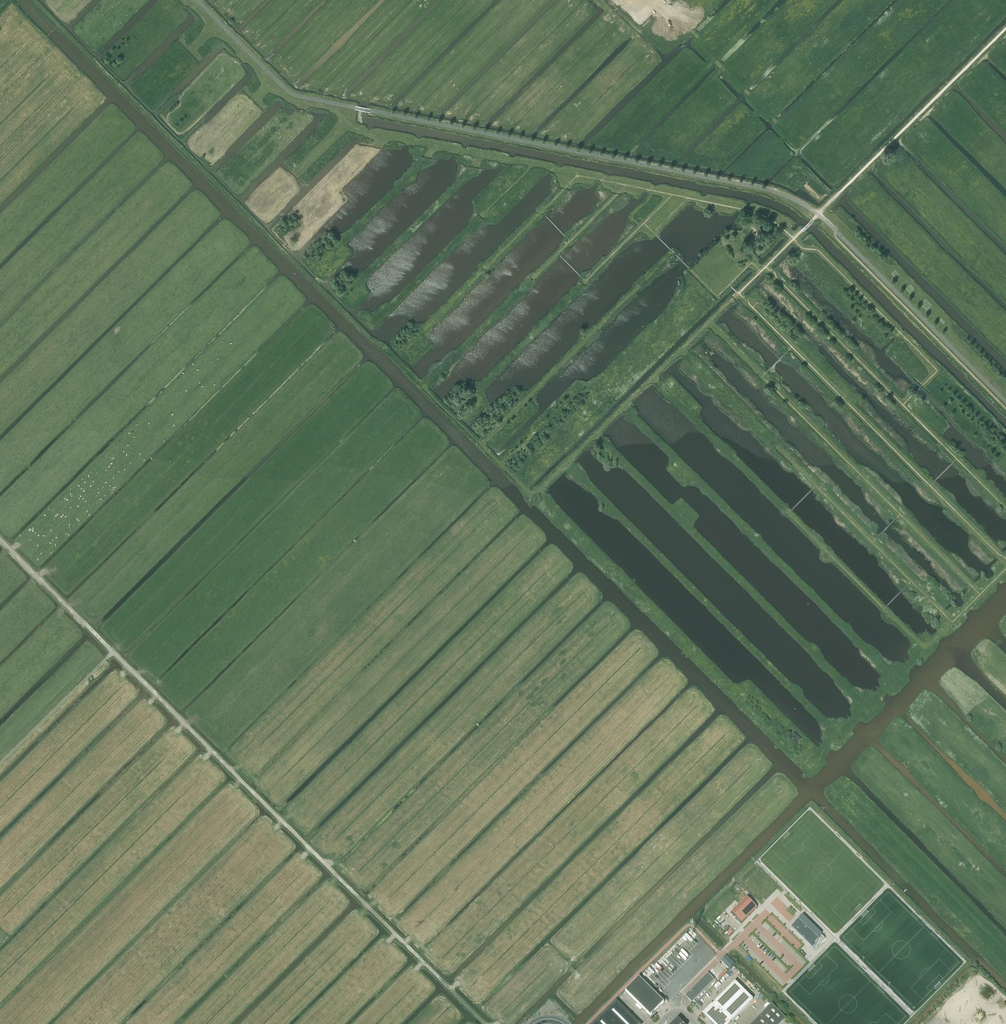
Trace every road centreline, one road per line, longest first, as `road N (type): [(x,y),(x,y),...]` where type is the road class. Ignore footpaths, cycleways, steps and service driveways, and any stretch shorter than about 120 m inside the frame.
road 1 (track): [(578,175),(352,127),(325,101)]
road 2 (track): [(1005,29),(817,214)]

